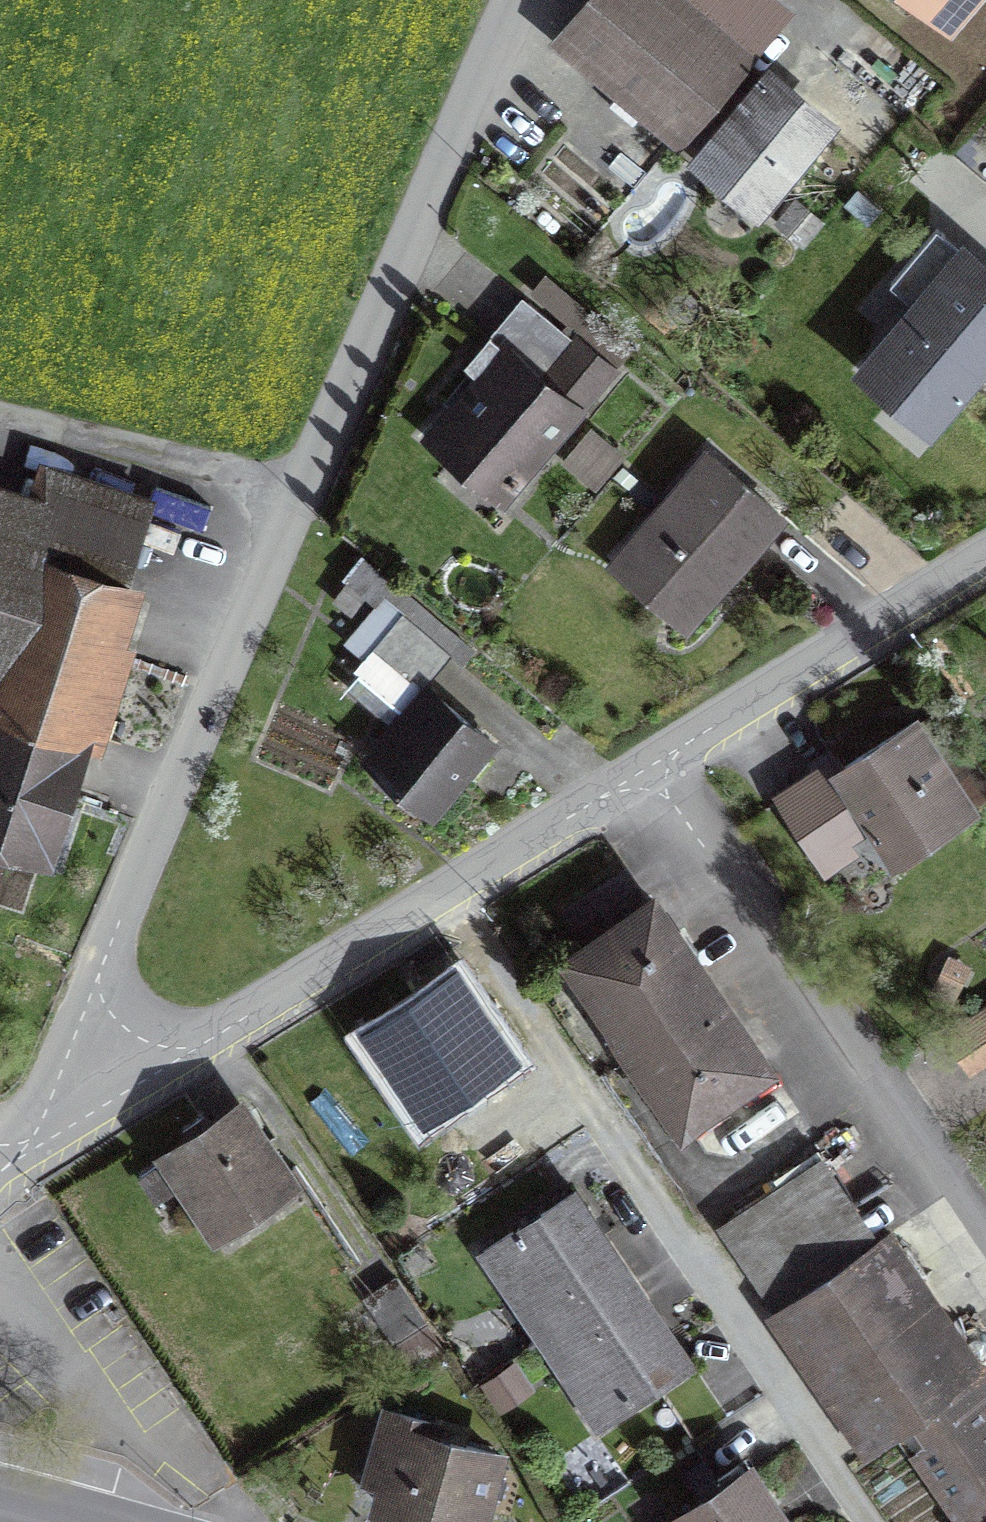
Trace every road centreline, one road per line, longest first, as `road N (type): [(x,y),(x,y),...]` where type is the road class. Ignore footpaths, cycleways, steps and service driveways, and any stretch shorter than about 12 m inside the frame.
road 1 (residential): [(95,1109),(93,1014),(119,921),(511,0)]
road 2 (residential): [(454,890),(877,1521)]
road 3 (residential): [(644,772),(985,1259)]
road 4 (tertiary): [(95,1109),(454,890)]
road 5 (tertiary): [(644,772),(985,559)]
road 6 (track): [(0,408),(300,488)]
road 7 (tertiary): [(454,890),(644,772)]

